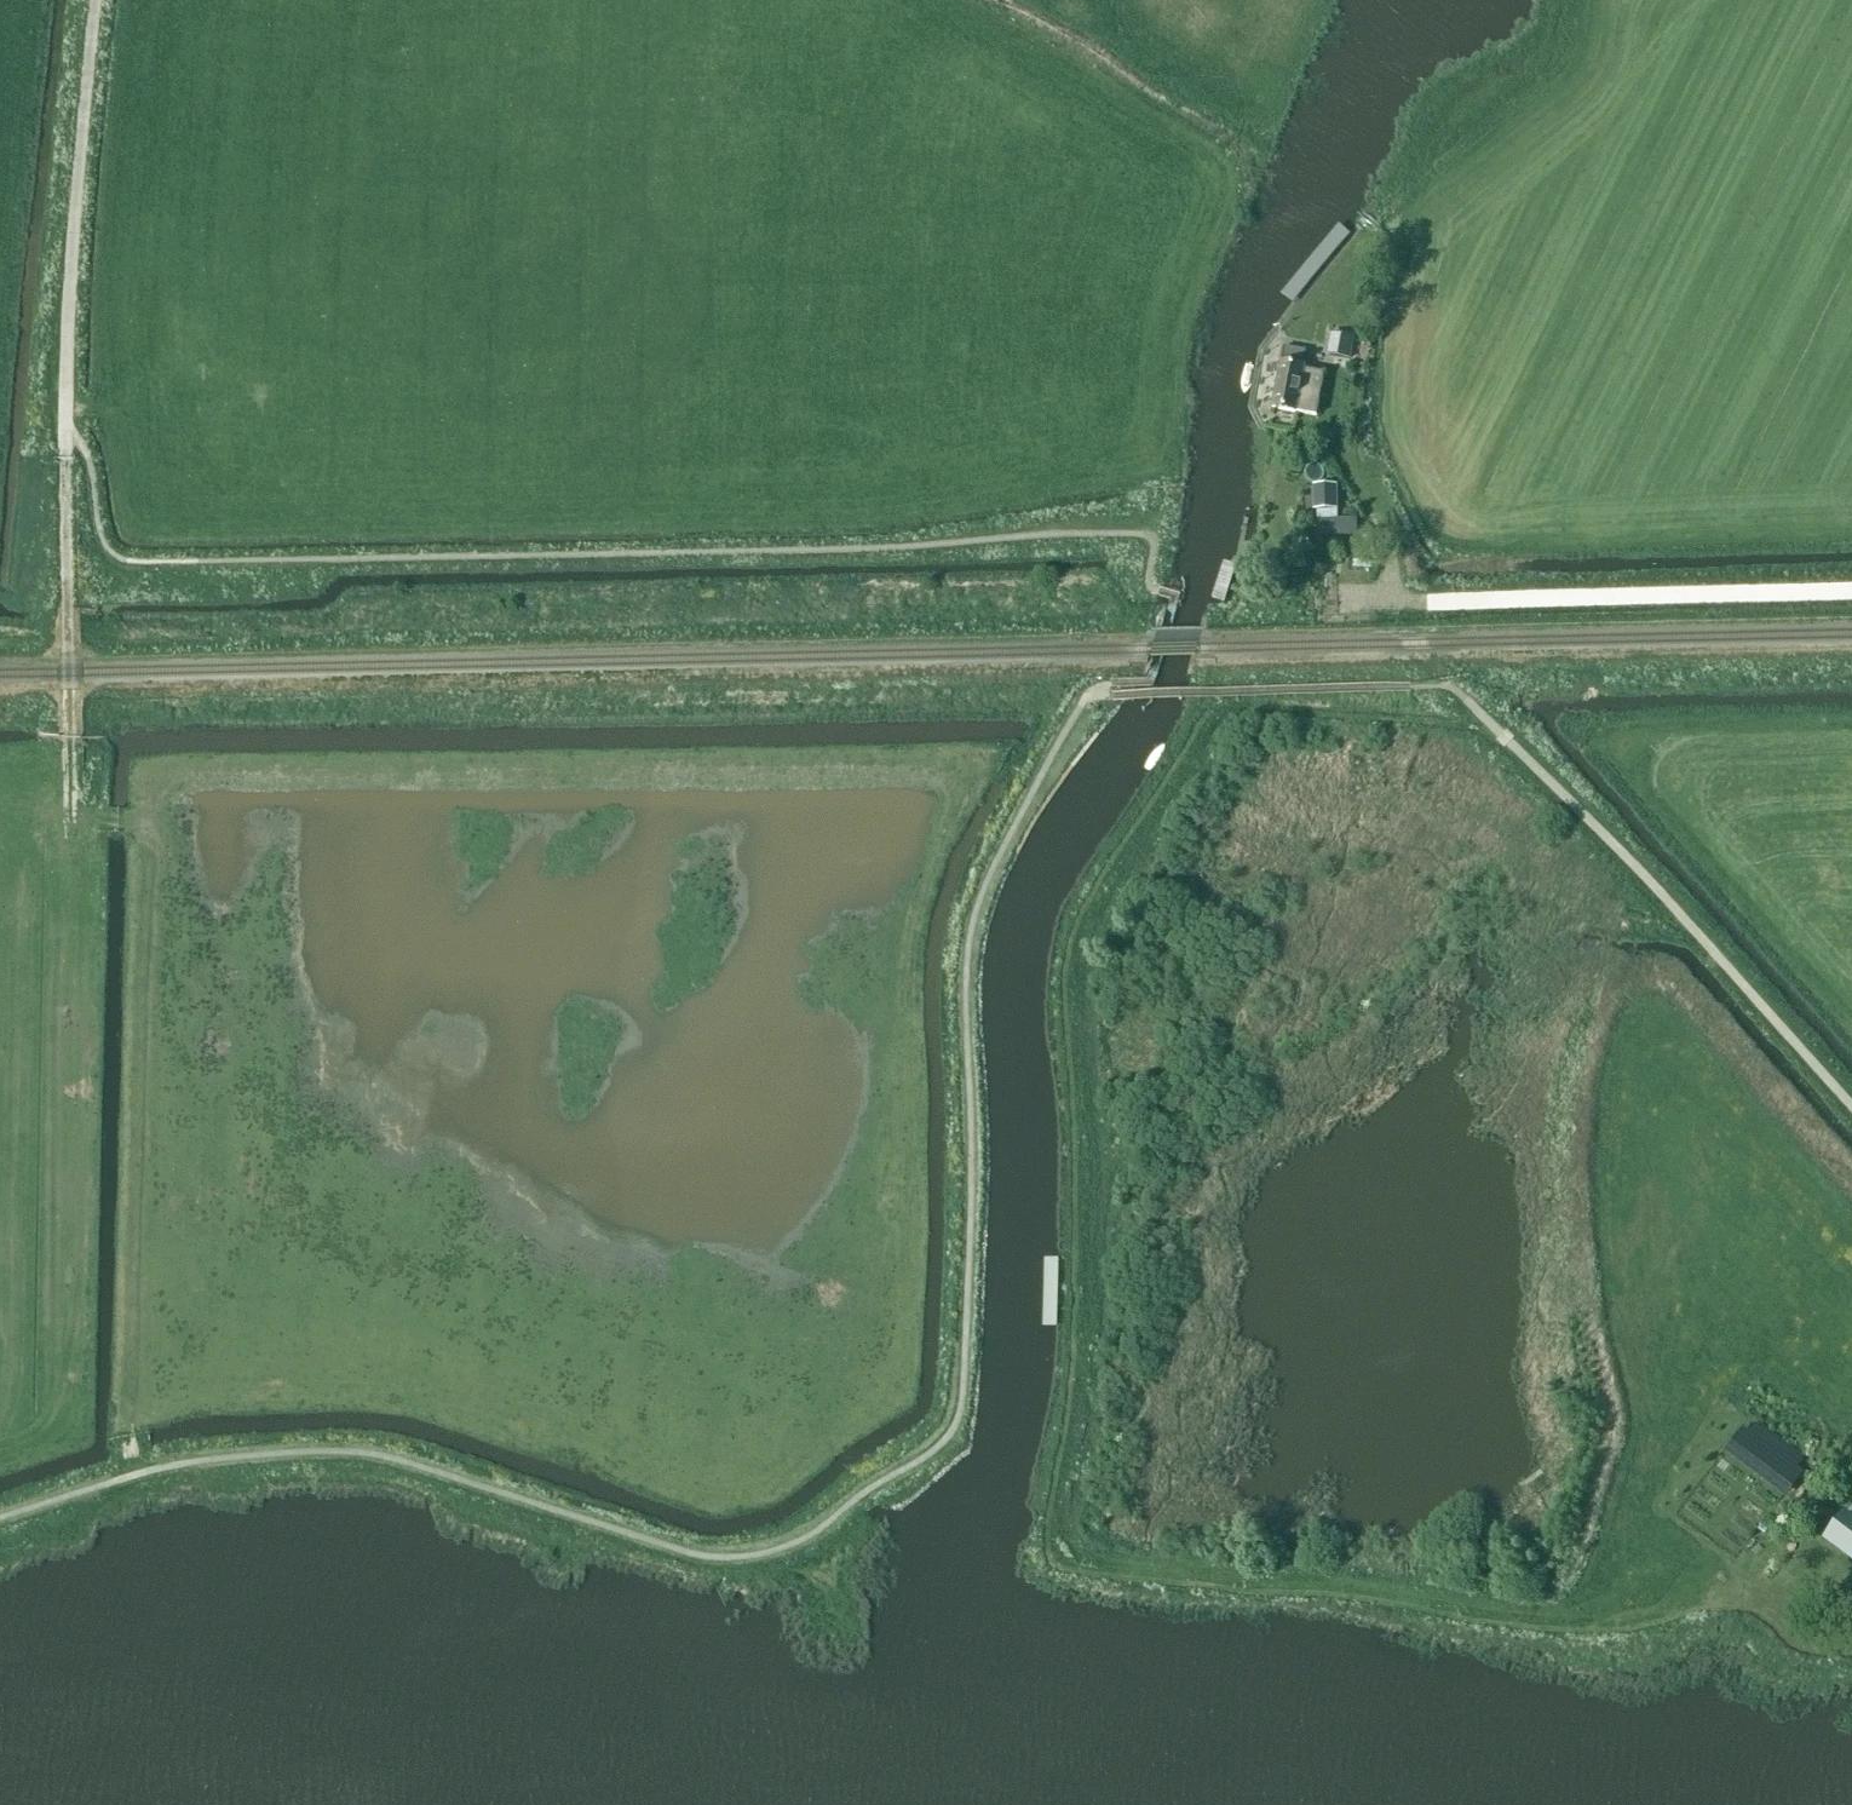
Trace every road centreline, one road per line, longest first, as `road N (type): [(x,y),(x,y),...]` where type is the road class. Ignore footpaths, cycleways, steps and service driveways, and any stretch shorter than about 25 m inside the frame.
road 1 (track): [(70,828),(66,427)]

